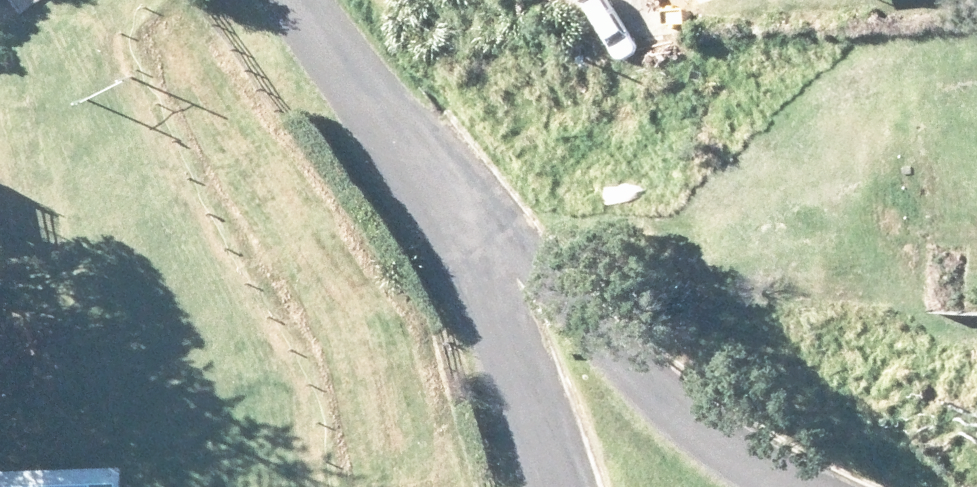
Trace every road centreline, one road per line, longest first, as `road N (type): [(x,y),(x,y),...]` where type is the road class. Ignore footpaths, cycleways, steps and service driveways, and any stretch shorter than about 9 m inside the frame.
road 1 (residential): [(444,207),(508,242),(659,397),(722,446),(797,486)]
road 2 (tertiary): [(541,486),(444,207)]
road 3 (tertiary): [(444,207),(300,0)]

